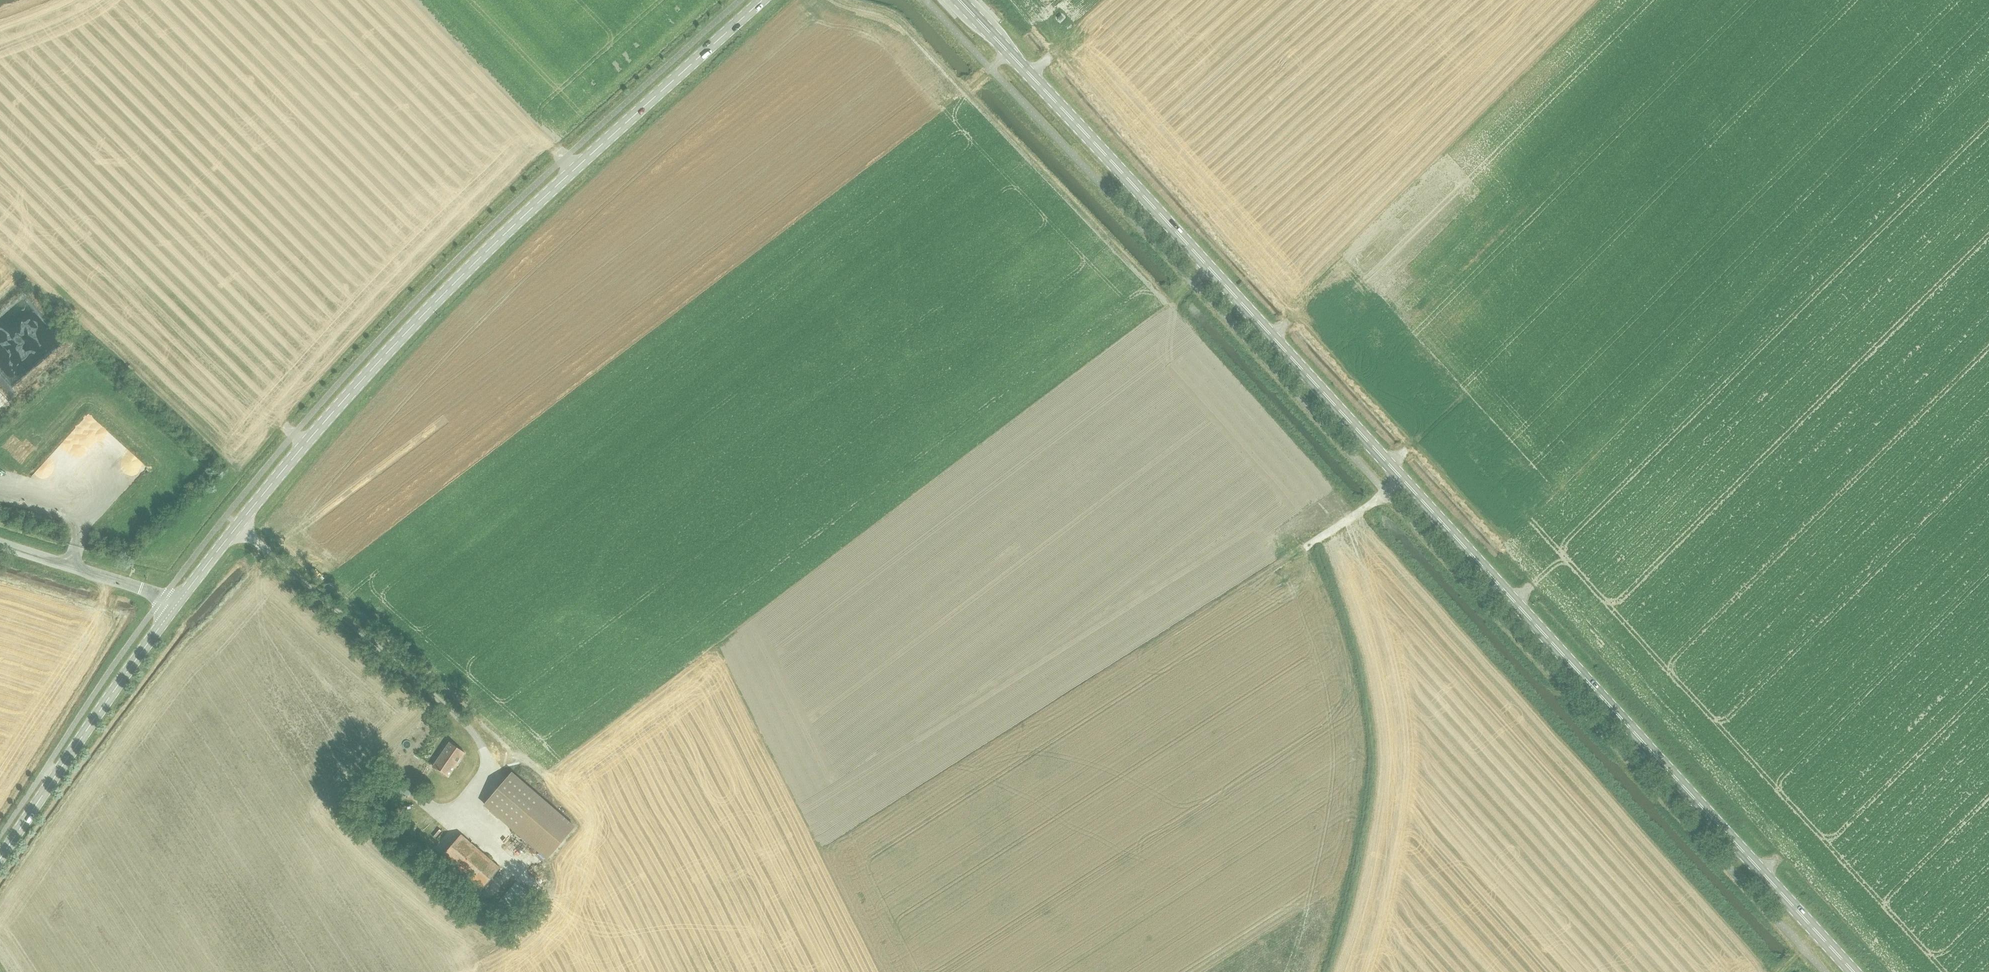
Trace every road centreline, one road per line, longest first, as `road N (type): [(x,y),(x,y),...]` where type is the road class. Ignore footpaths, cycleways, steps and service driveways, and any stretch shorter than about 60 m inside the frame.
road 1 (secondary): [(1854,971),(959,0)]
road 2 (secondary): [(174,608),(314,434),(447,291),(763,0)]
road 3 (secondary): [(0,859),(174,608)]
road 4 (unclassified): [(174,608),(141,588),(0,543)]

